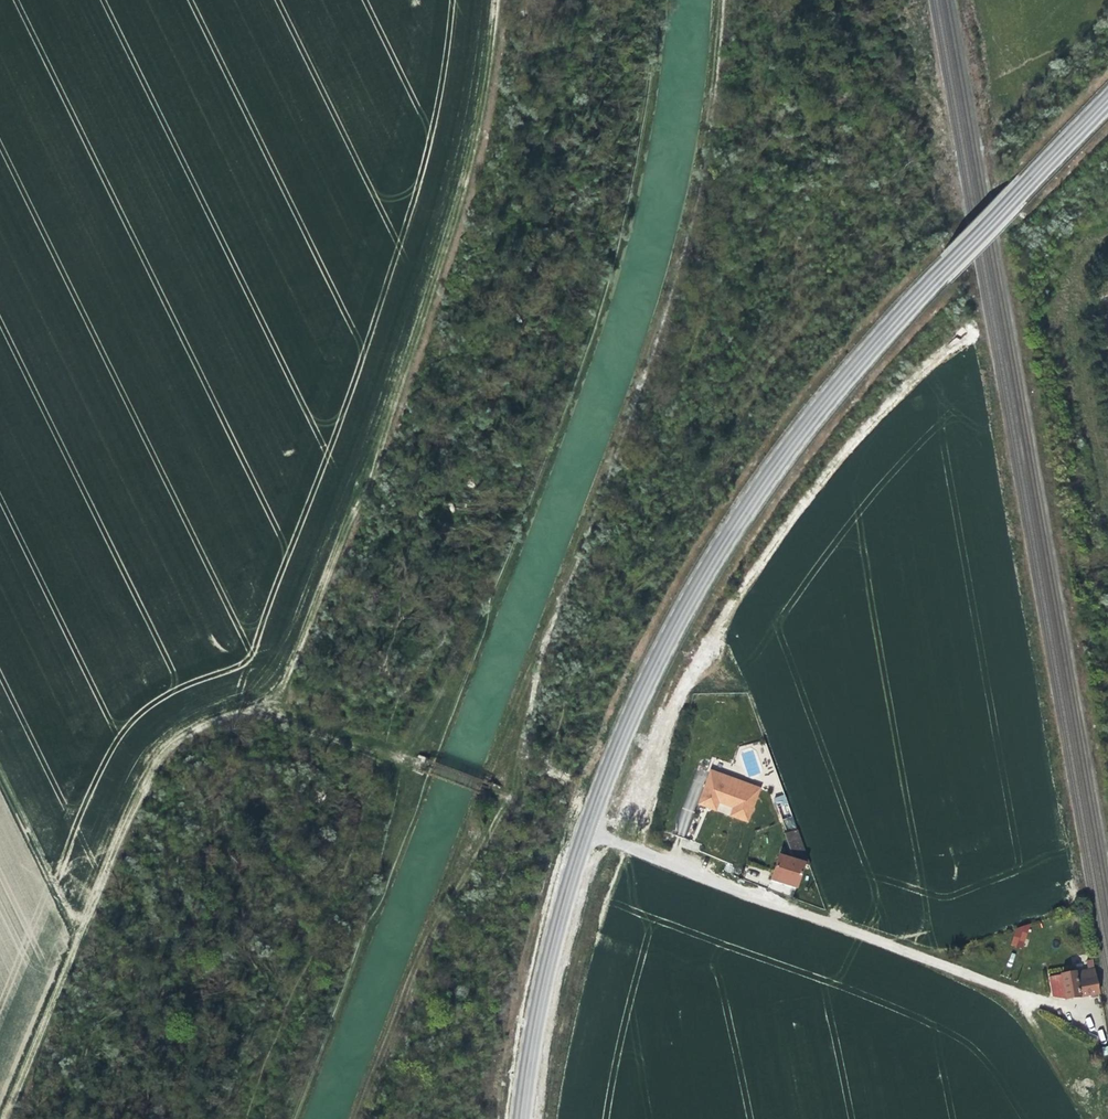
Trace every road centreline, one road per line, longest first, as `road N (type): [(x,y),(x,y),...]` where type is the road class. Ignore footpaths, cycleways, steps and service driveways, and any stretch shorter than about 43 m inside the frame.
road 1 (track): [(0,1110),(136,780),(159,746),(185,728),(260,701),(305,626),(479,120),(495,0)]
road 2 (track): [(653,0),(627,175),(581,365),(287,1118)]
road 3 (primary): [(585,833),(662,649),(767,477),(887,329),(1107,99)]
road 4 (unclassified): [(1087,1024),(585,833)]
road 5 (primary): [(520,1118),(546,971),(585,833)]
road 6 (track): [(429,770),(260,701)]
road 7 (track): [(75,929),(0,779)]

